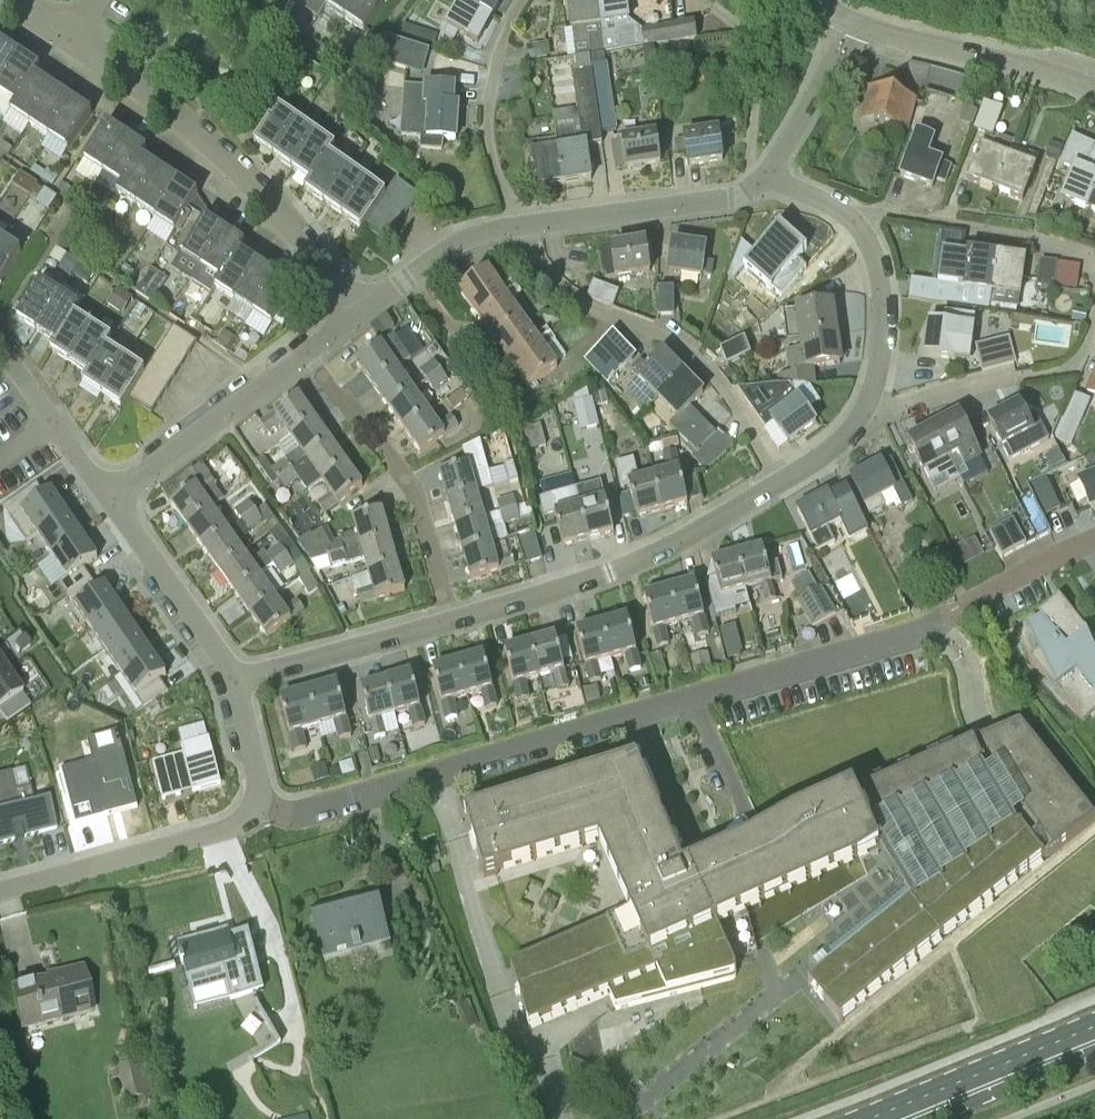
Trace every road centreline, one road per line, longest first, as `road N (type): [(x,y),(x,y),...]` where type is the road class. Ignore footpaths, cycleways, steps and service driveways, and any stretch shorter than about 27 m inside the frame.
road 1 (residential): [(258,799),(308,811),(917,629),(955,609)]
road 2 (residential): [(361,313),(252,182),(178,116),(69,41)]
road 3 (residential): [(522,228),(542,268),(567,294),(701,362),(780,483)]
road 4 (residential): [(452,620),(608,574),(780,483)]
road 5 (residential): [(307,353),(415,488),(452,620)]
road 6 (residential): [(0,889),(219,831),(258,799)]
road 7 (residential): [(1094,271),(1080,251),(1038,238),(840,208)]
road 8 (residential): [(865,410),(1061,372),(1076,363),(1094,320)]
road 9 (residential): [(768,177),(735,196),(522,228)]
road 10 (tertiary): [(1094,90),(853,21)]
road 11 (residential): [(112,504),(307,353)]
road 12 (residential): [(522,228),(500,184),(486,119),(496,55),(521,0)]
road 13 (residential): [(235,683),(452,620)]
road 14 (primary): [(1094,1034),(889,1118)]
road 15 (residential): [(235,683),(112,504)]
road 16 (residential): [(865,410),(884,306),(872,256),(840,208)]
road 17 (residential): [(704,0),(743,30),(753,52),(749,161),(768,177)]
road 18 (residential): [(361,313),(447,248),(522,228)]
road 19 (residential): [(768,177),(853,21)]
road 20 (residential): [(986,593),(1094,536)]

